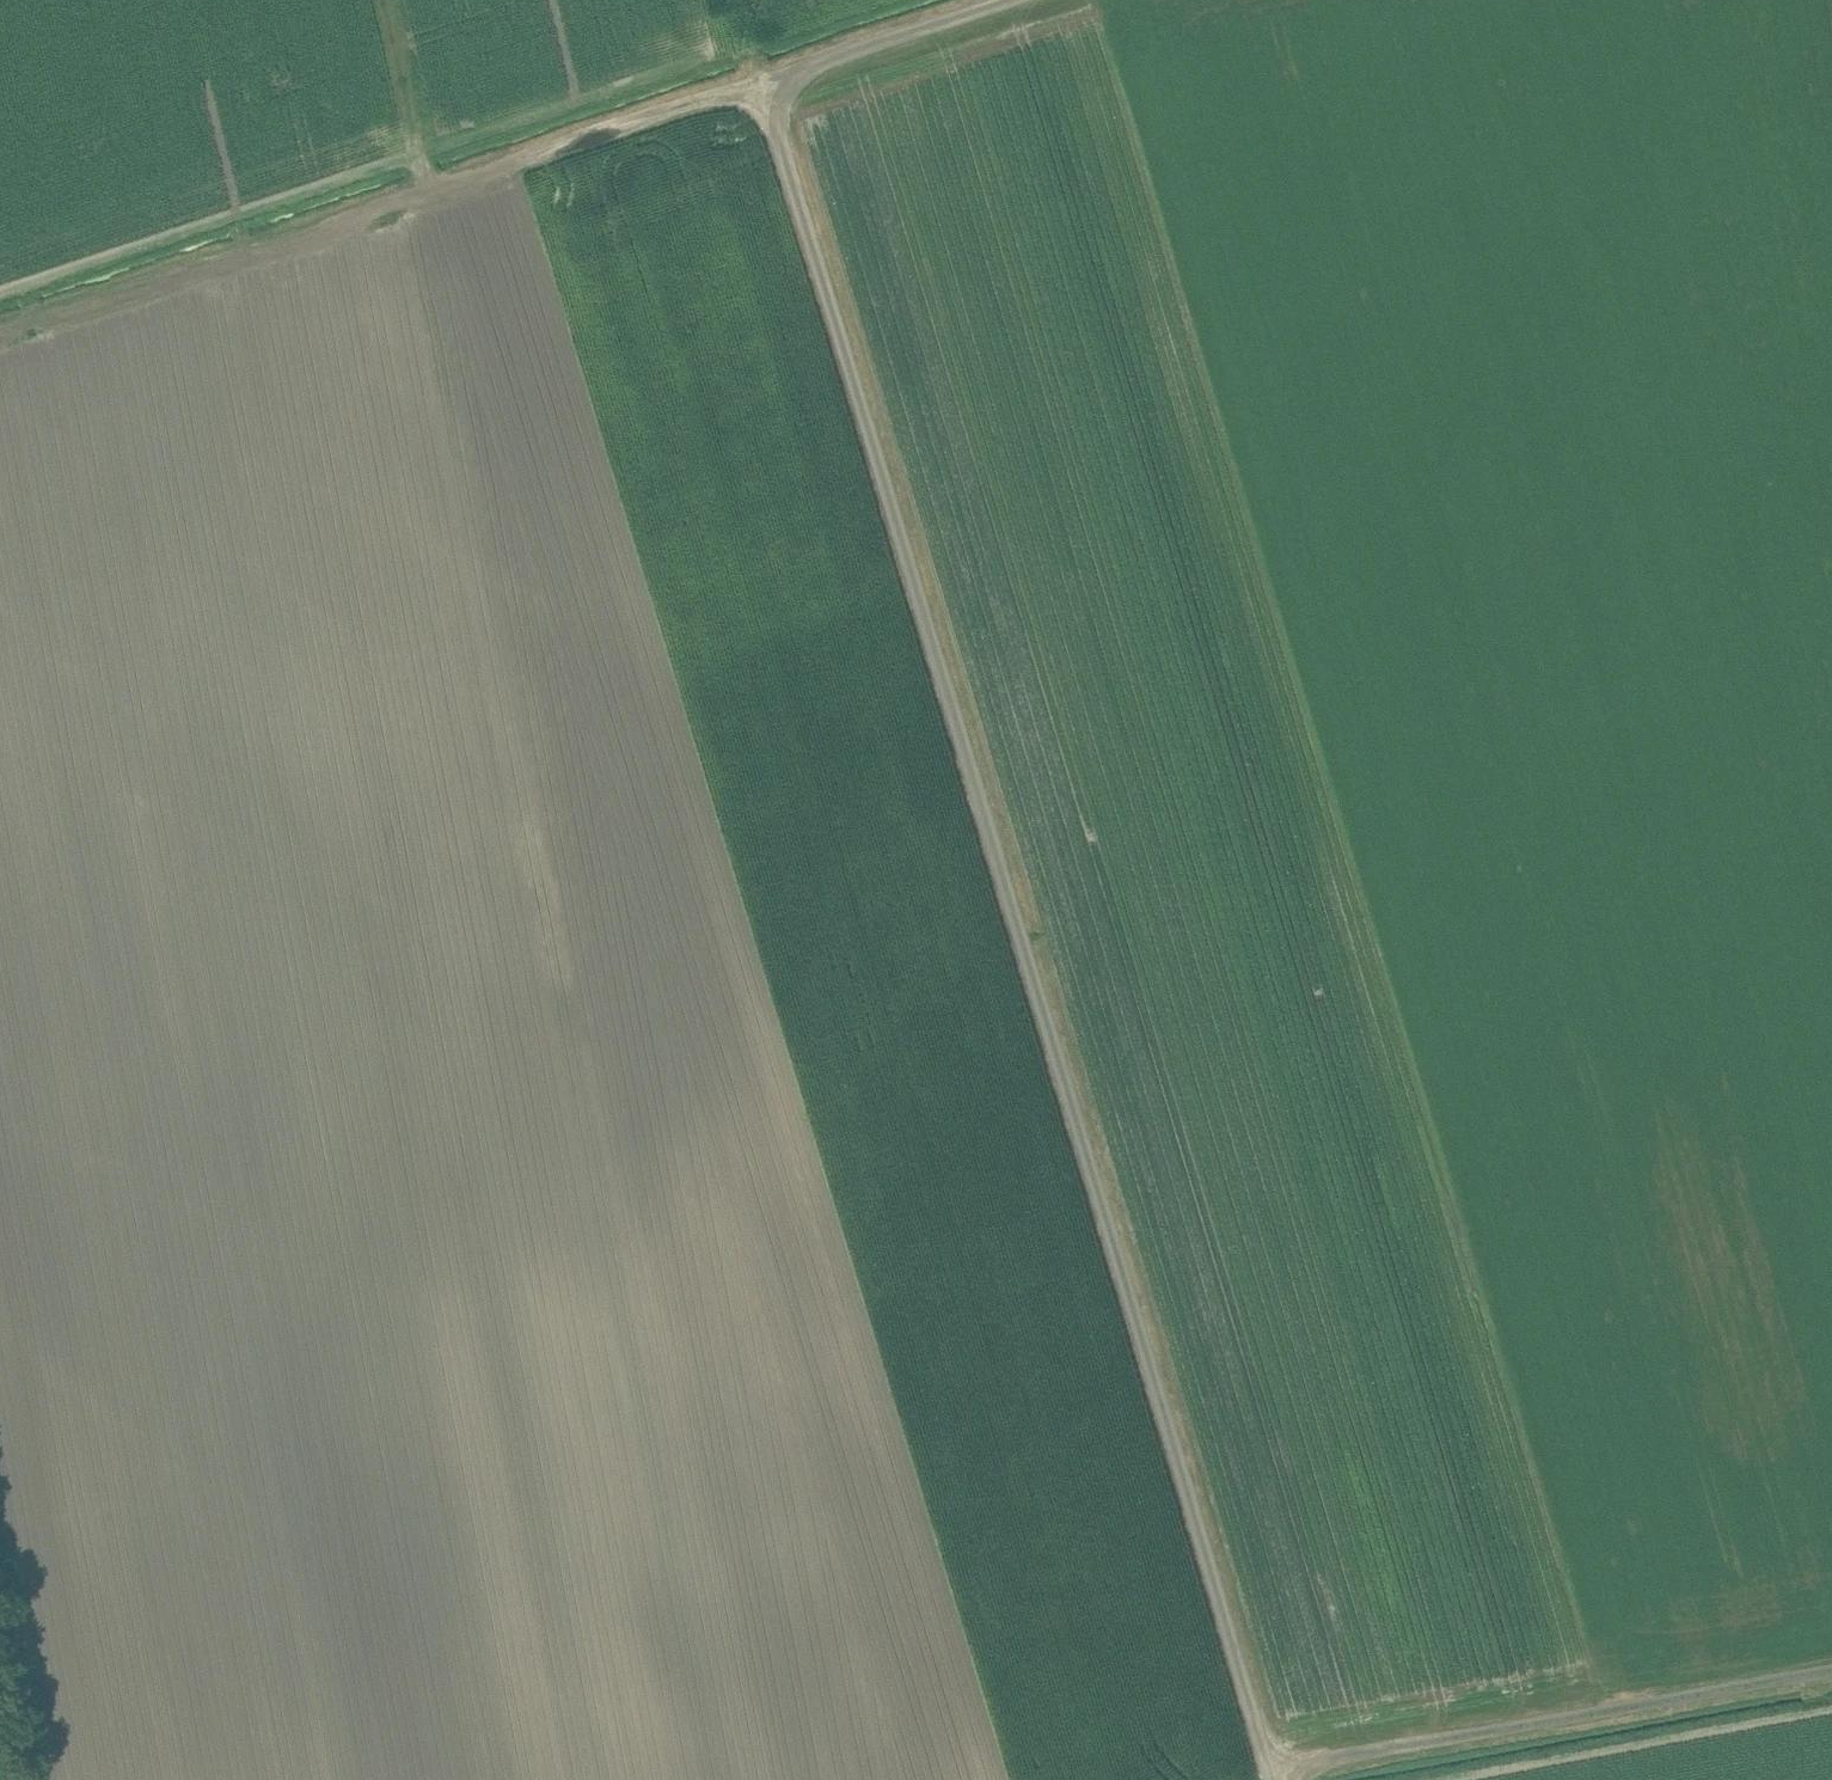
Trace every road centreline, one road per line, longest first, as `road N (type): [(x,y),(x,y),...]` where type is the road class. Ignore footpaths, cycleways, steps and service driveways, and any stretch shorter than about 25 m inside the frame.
road 1 (track): [(1831,1671),(1272,1772),(764,79),(1001,0)]
road 2 (track): [(764,79),(38,321)]

